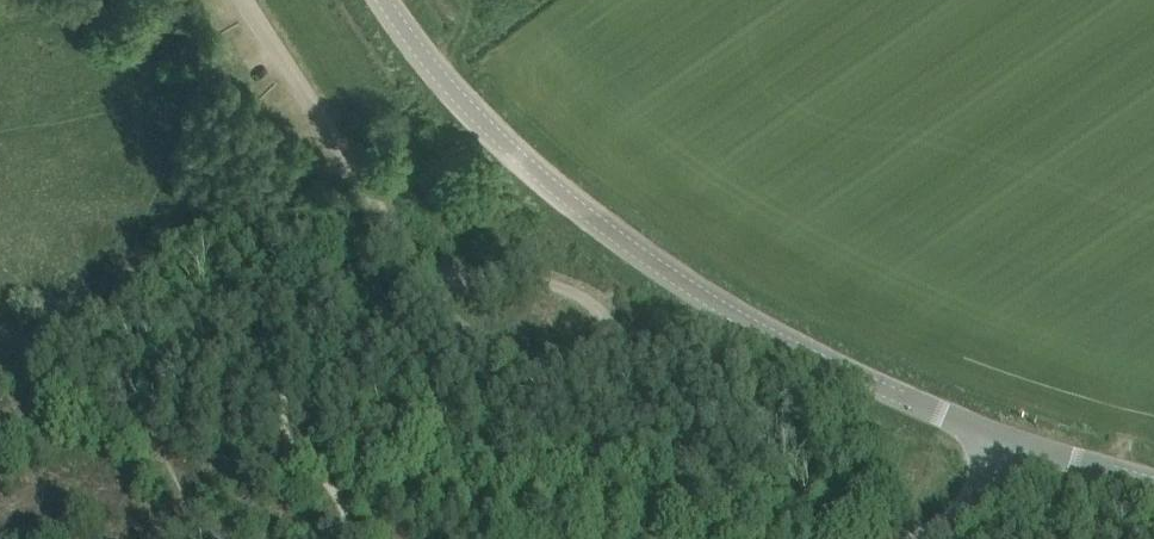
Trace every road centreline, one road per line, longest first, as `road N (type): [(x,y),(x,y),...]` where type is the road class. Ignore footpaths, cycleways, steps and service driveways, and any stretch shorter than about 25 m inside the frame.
road 1 (tertiary): [(1020,443),(829,363),(644,251),(560,187),(478,107),(393,0)]
road 2 (track): [(737,312),(645,369),(561,379),(496,354),(445,313),(388,226)]
road 3 (track): [(388,226),(248,0)]
road 4 (tertiary): [(1153,482),(1020,443)]
road 5 (unclassified): [(948,538),(1020,443)]

